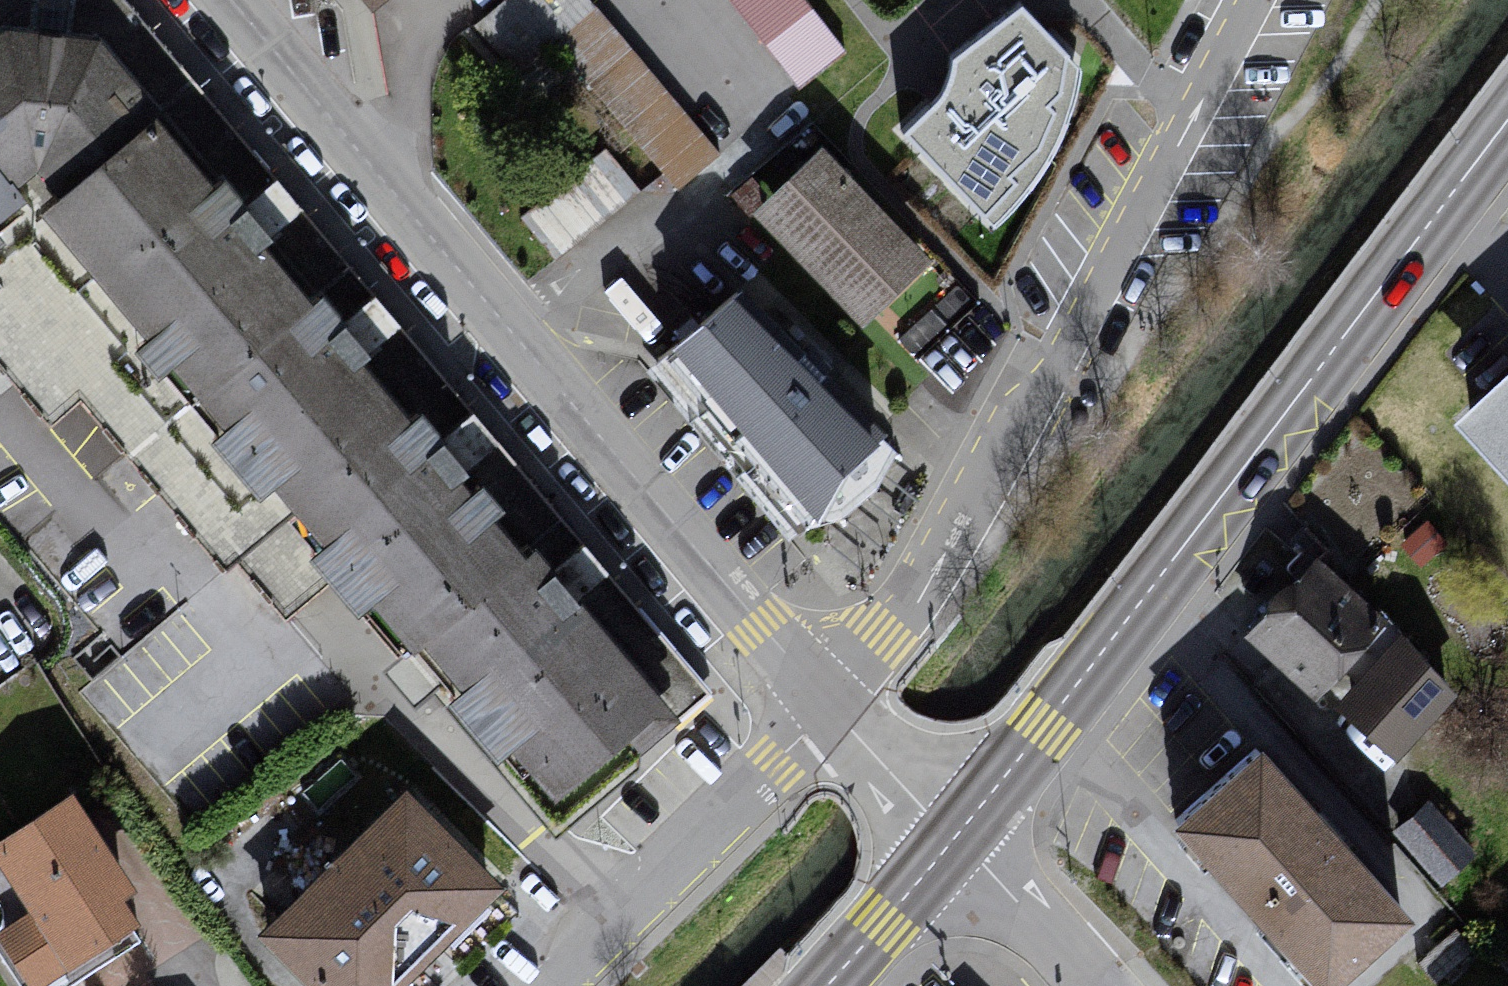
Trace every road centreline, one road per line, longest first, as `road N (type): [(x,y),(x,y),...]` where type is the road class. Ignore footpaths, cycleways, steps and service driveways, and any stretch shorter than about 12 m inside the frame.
road 1 (residential): [(824,715),(235,0)]
road 2 (secondary): [(956,835),(1507,127)]
road 3 (residential): [(824,715),(957,525),(1097,300),(1253,0)]
road 4 (residential): [(824,715),(557,985)]
road 5 (residential): [(1090,985),(956,835)]
road 6 (secondary): [(828,985),(956,835)]
road 7 (residential): [(956,835),(824,715)]

